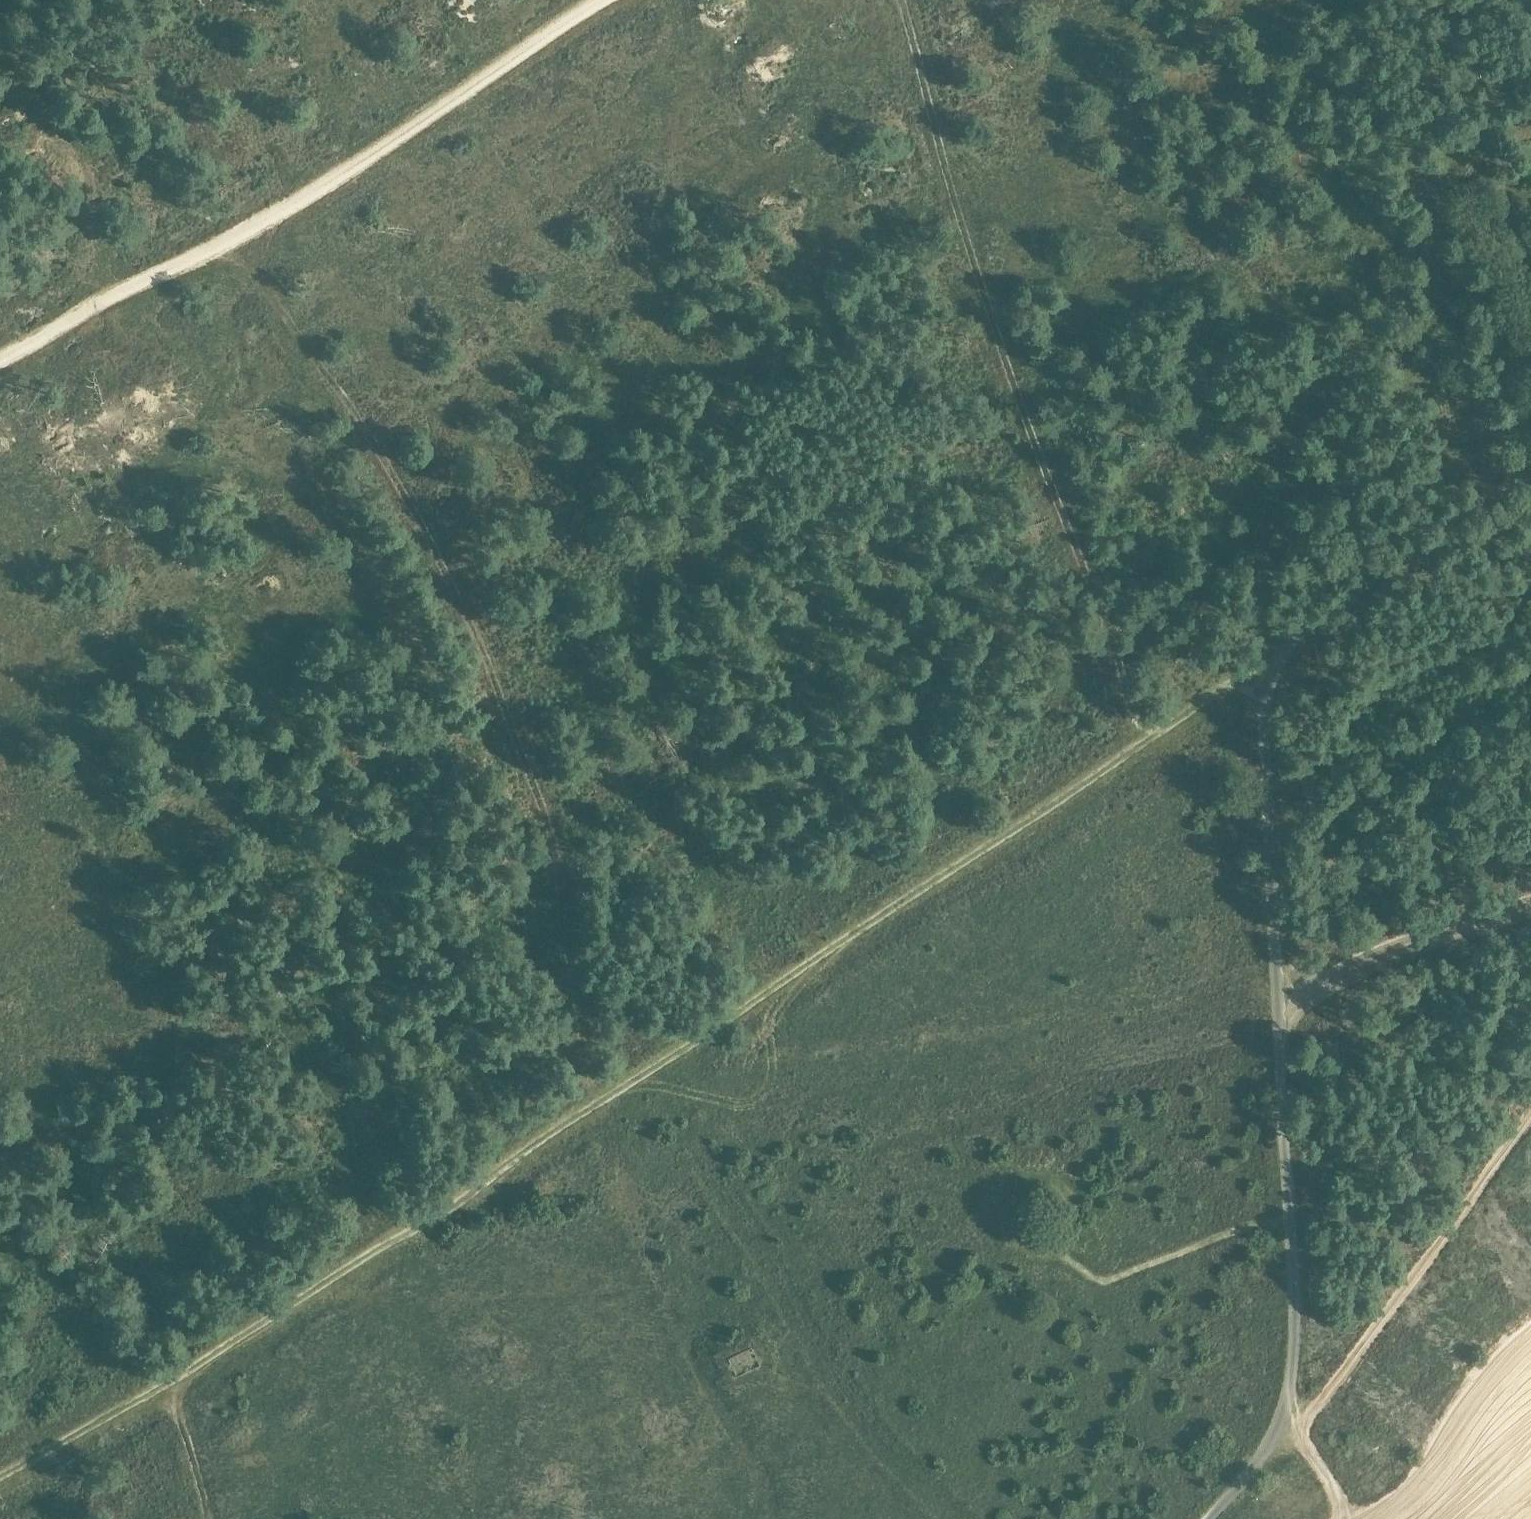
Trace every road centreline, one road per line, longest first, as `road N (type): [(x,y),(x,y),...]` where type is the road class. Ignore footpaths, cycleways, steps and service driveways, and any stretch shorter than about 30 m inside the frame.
road 1 (unclassified): [(1202,1518),(1243,1472),(1270,1418),(1294,1325),(1275,715),(1283,666),(1305,630),(1530,477)]
road 2 (track): [(1284,1015),(1380,960),(1530,905)]

